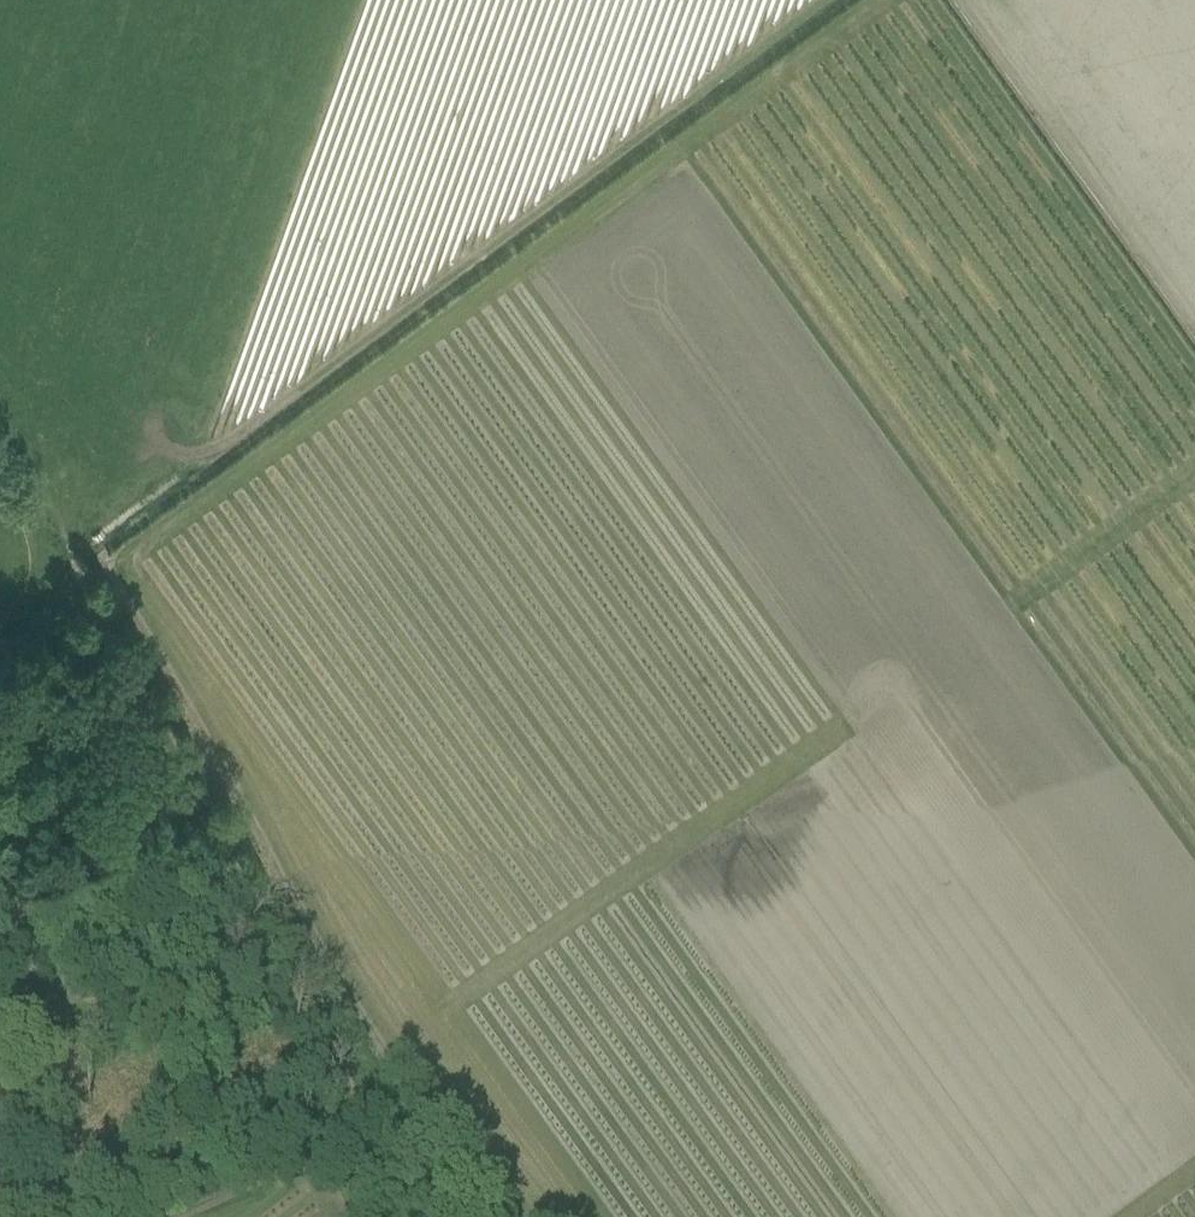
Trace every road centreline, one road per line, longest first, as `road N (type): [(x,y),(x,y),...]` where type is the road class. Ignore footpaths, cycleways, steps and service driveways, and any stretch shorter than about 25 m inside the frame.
road 1 (track): [(77,595),(308,1053),(340,1144),(345,1216)]

